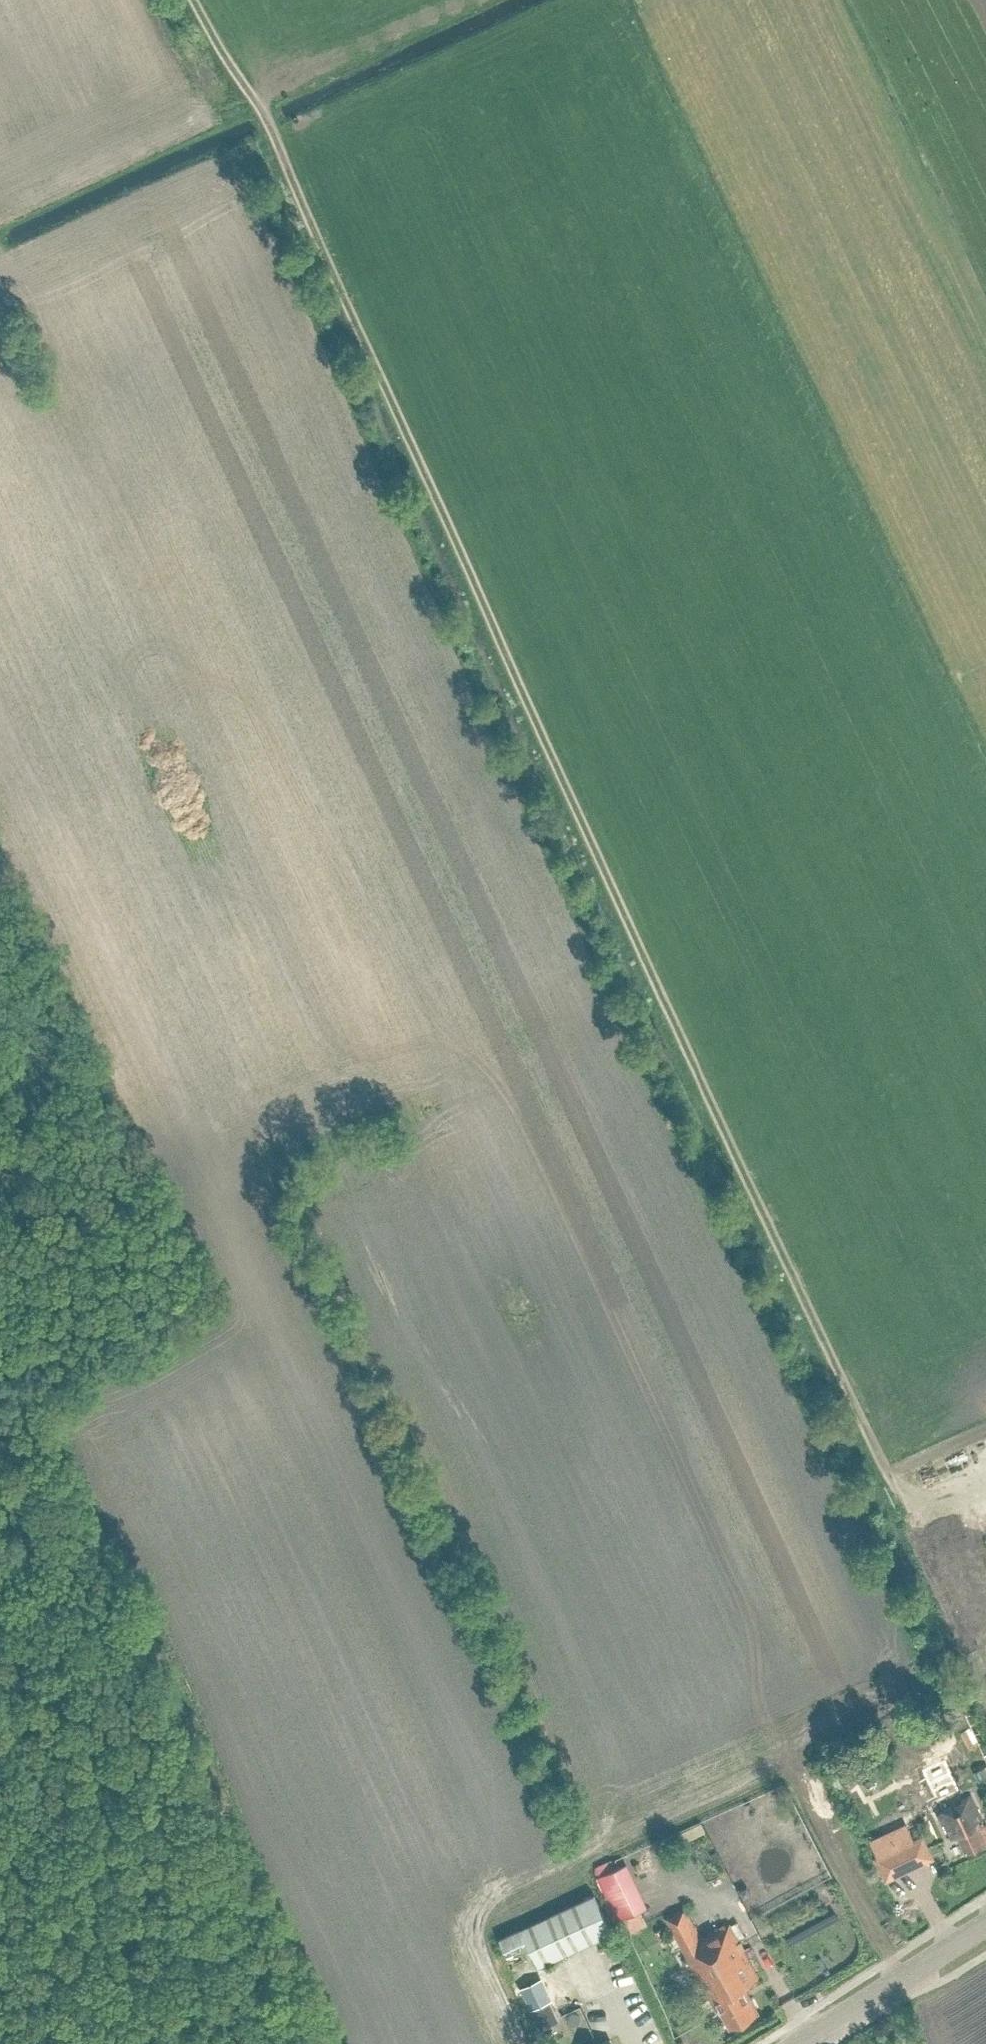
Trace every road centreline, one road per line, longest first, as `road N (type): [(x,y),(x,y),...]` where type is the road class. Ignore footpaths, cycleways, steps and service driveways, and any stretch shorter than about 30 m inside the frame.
road 1 (tertiary): [(797,2043),(985,1923)]

